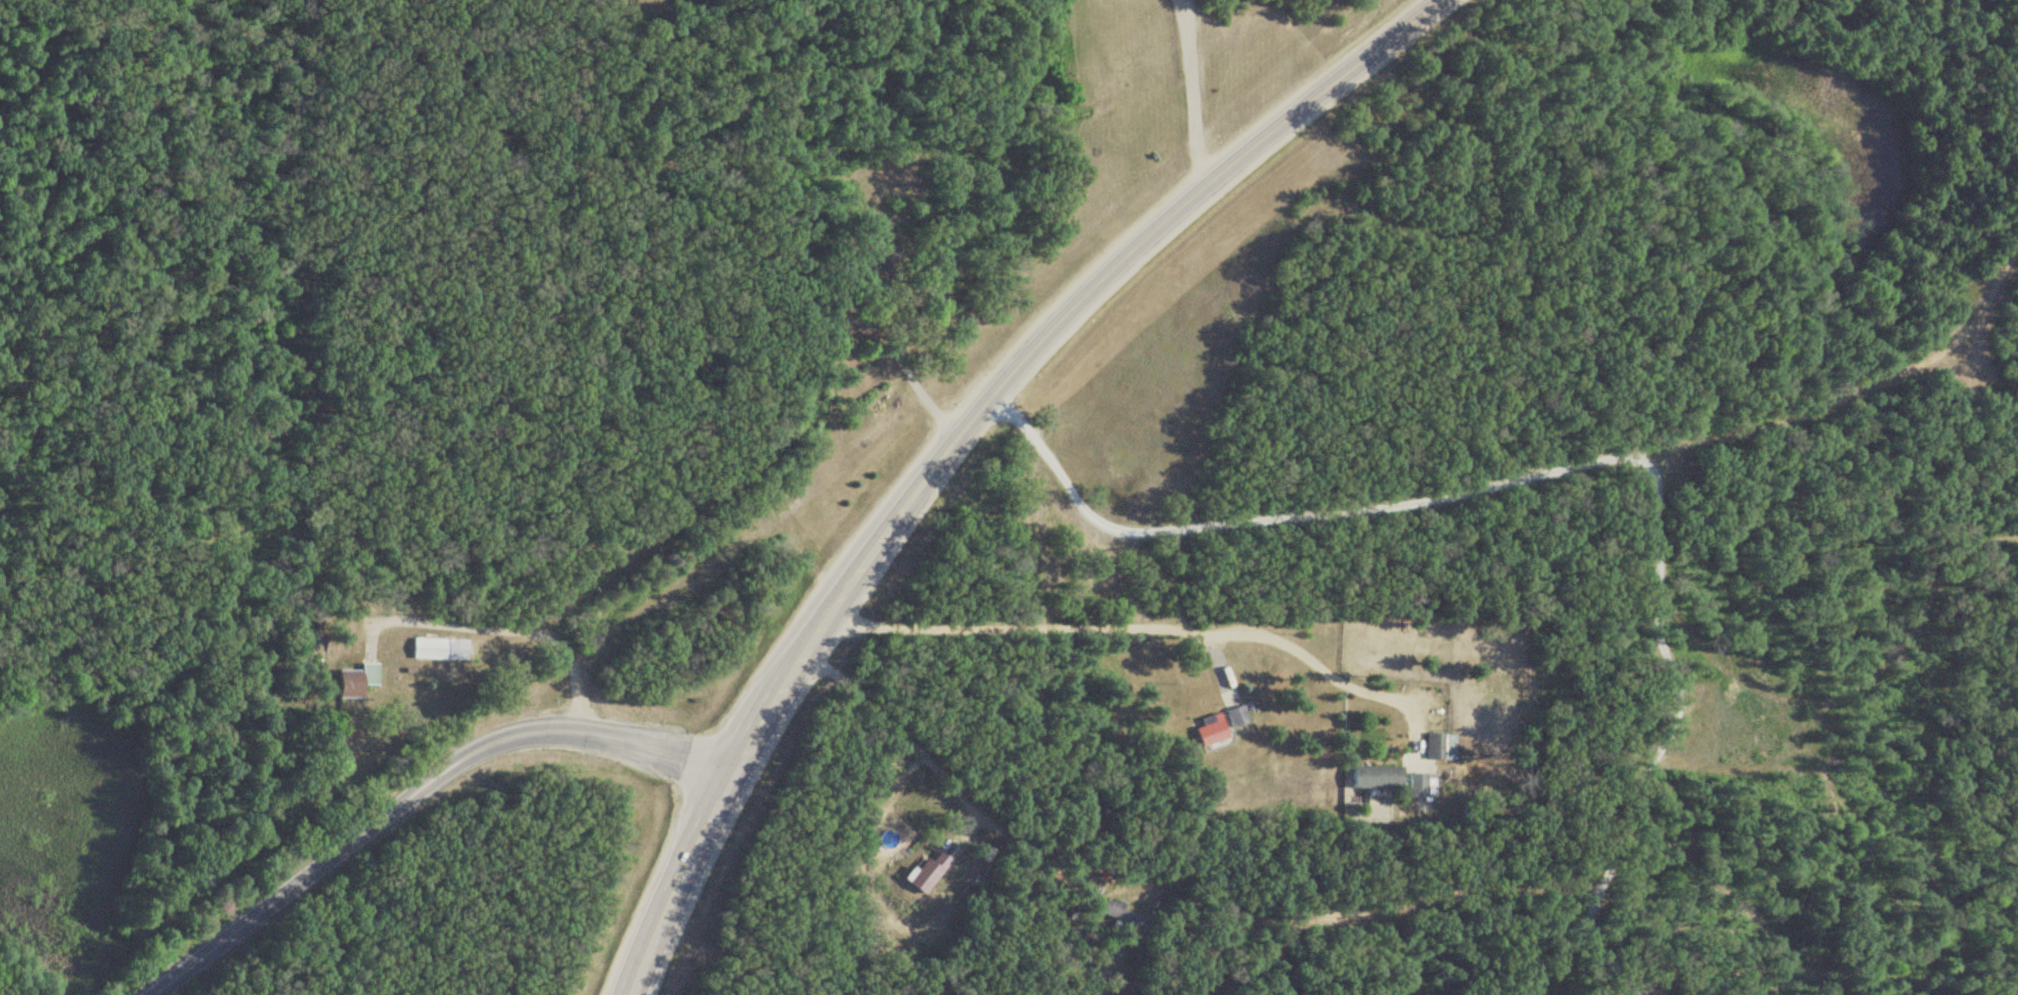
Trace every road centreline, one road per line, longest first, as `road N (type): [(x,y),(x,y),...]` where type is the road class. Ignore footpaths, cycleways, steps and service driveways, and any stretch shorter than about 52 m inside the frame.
road 1 (primary): [(625,994),(693,837),(761,709),(990,391),(1195,190),(1435,0)]
road 2 (residential): [(726,769),(626,732),(524,726),(465,751),(143,994)]
road 3 (residential): [(818,623),(1267,629),(1348,684),(1390,692)]

